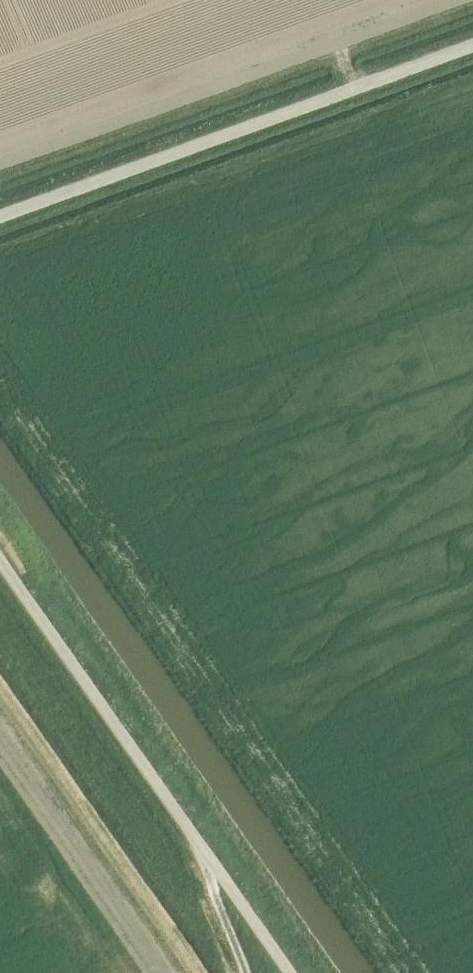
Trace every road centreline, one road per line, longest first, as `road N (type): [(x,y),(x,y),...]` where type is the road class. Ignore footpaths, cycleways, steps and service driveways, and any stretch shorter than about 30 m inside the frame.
road 1 (unclassified): [(289,972),(0,558)]
road 2 (unclassified): [(0,219),(472,45)]

